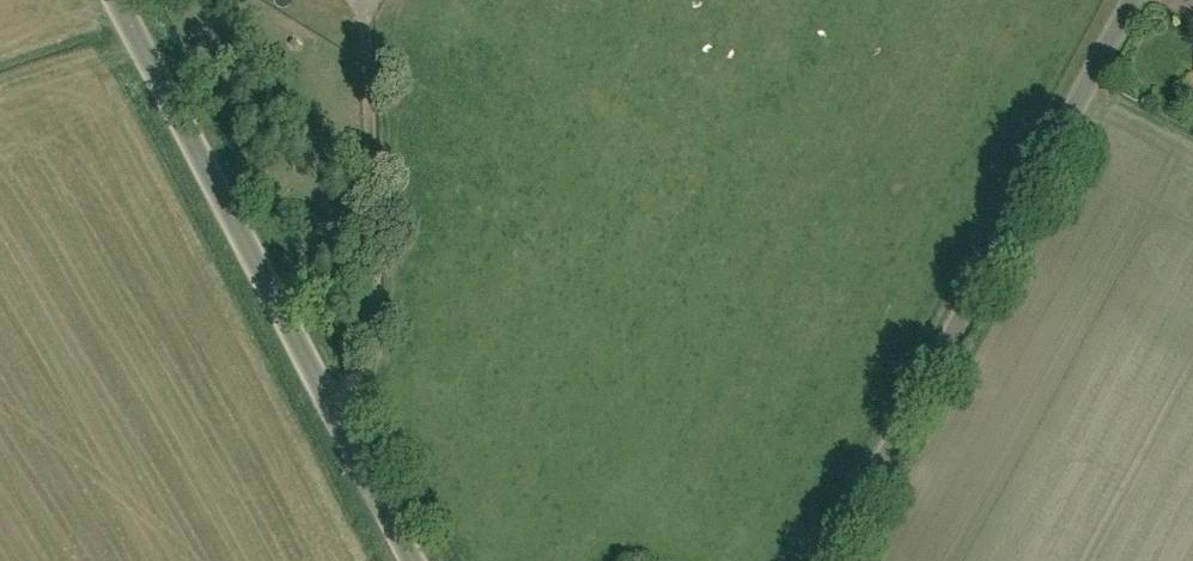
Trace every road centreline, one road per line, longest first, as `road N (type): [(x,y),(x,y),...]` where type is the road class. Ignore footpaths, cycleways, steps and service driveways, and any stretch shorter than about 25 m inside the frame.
road 1 (unclassified): [(829,560),(1132,0)]
road 2 (unclassified): [(409,560),(120,0)]

